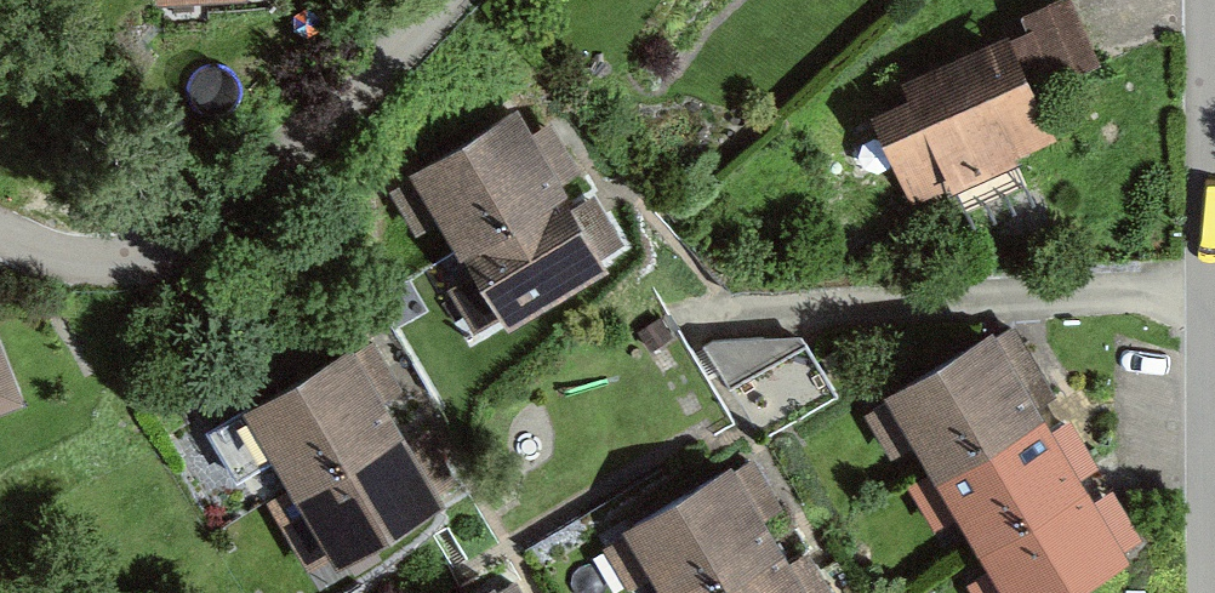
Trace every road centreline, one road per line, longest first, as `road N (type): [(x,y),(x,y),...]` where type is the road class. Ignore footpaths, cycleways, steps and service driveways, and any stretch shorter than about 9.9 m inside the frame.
road 1 (residential): [(447,0),(391,63),(201,229),(160,252),(83,263),(0,233)]

